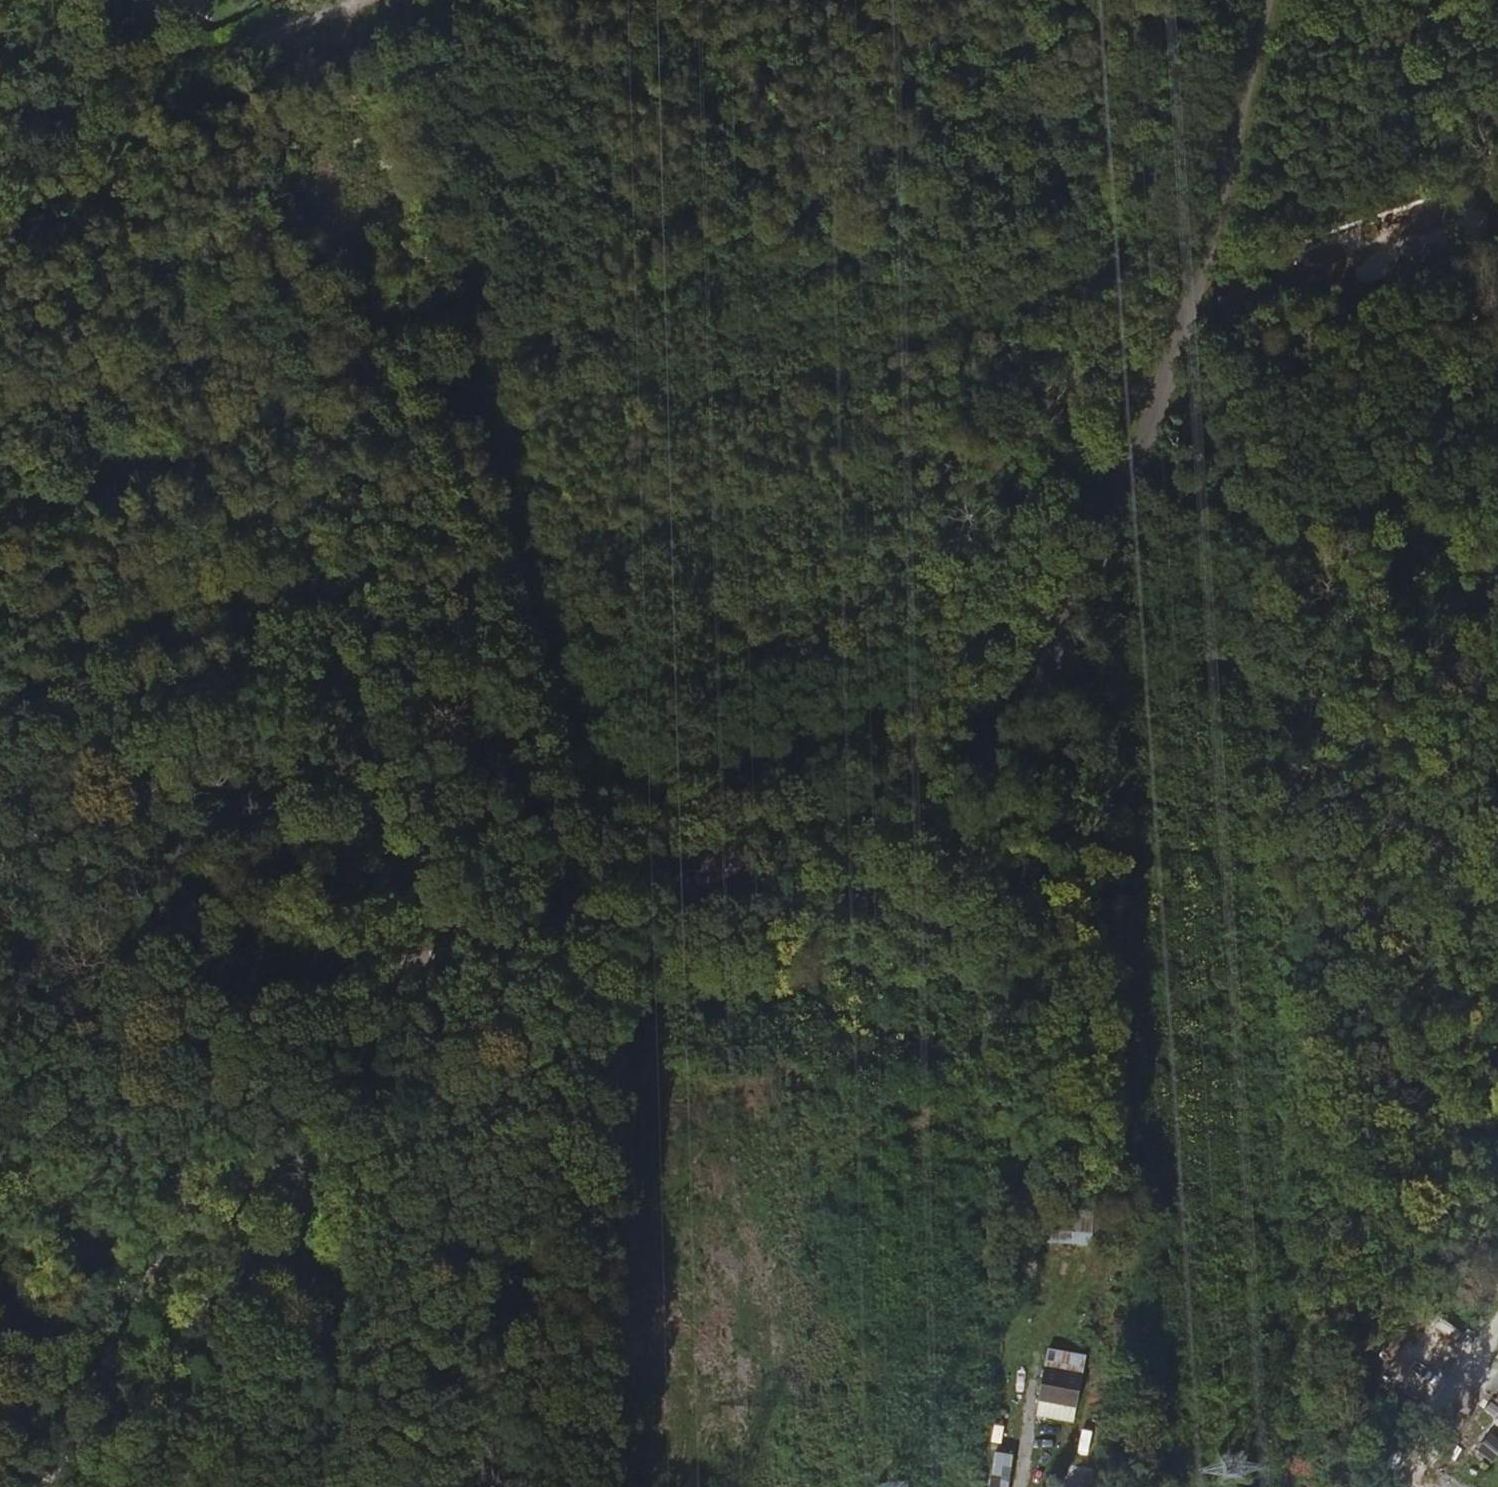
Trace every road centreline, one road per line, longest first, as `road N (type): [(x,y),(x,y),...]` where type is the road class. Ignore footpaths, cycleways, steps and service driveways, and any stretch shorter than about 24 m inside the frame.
road 1 (unclassified): [(42,1486),(182,1220),(211,1098),(247,1024),(307,985),(645,896),(906,794),(994,743),(1047,681),(1087,608),(1200,284),(1266,0)]

